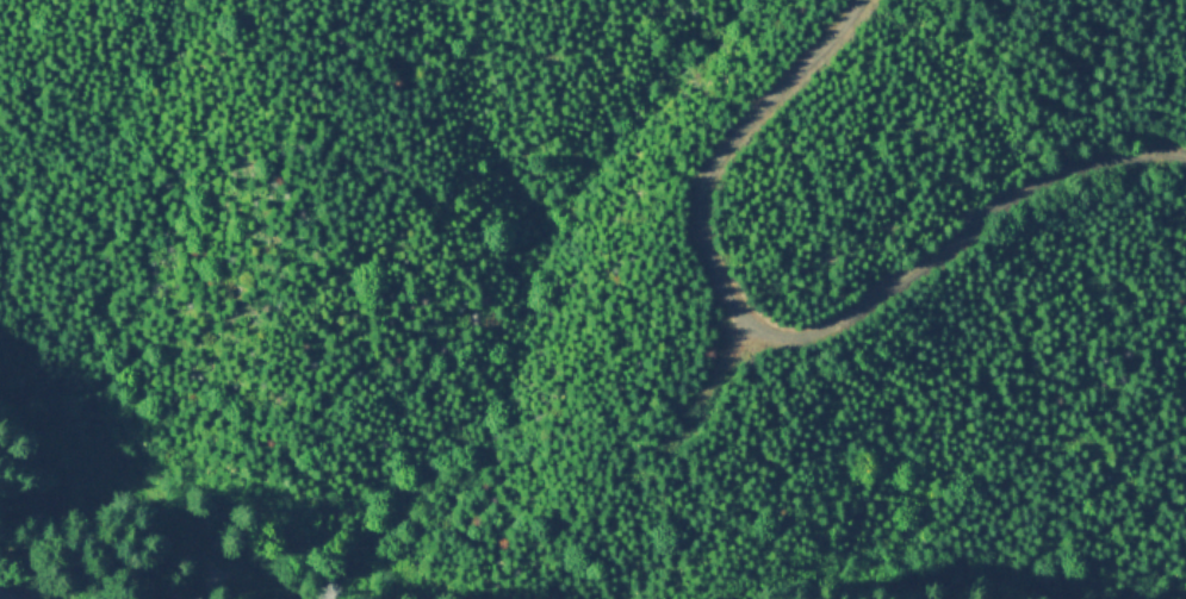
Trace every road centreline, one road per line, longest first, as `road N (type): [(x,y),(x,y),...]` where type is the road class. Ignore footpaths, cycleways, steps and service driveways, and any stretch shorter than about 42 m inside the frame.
road 1 (track): [(865,0),(708,173),(701,196),(706,243),(749,319),(784,335),(827,326),(1049,171),(1113,154),(1185,156)]

